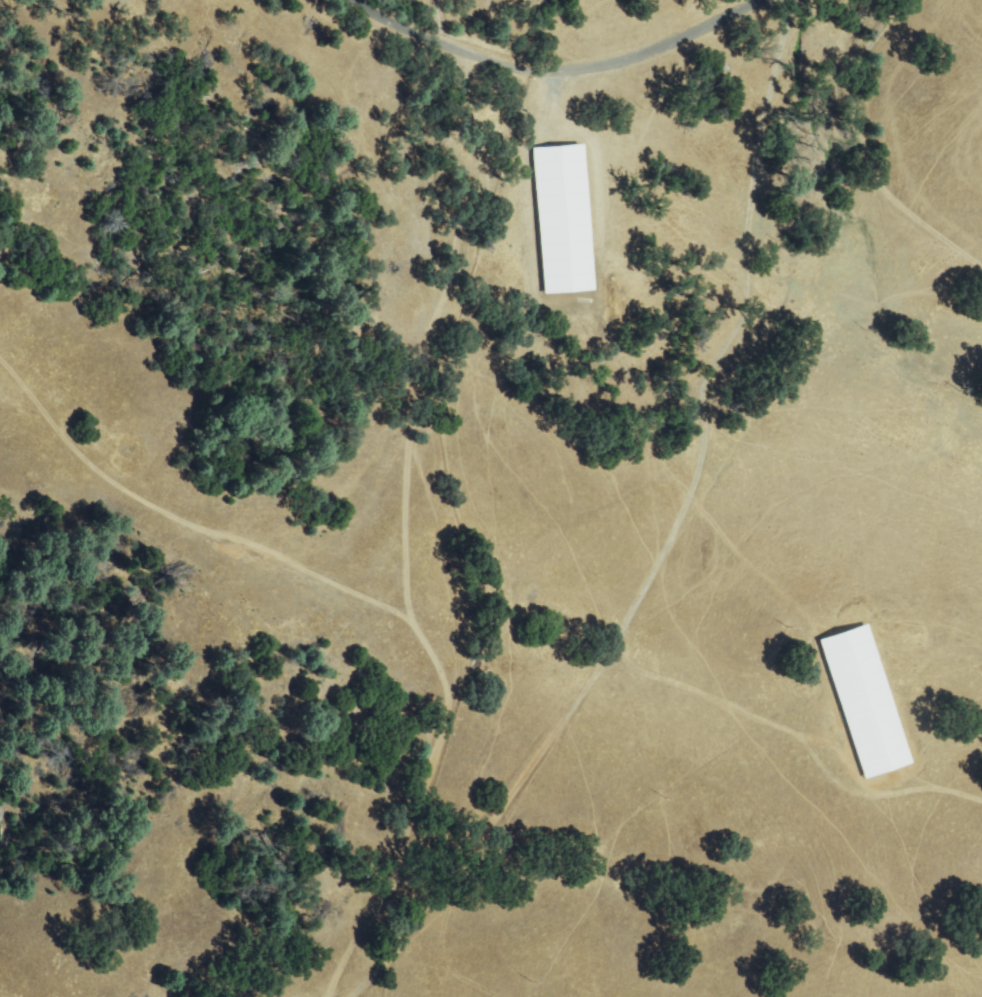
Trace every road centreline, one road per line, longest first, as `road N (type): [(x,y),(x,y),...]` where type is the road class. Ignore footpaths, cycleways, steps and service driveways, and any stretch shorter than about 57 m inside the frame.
road 1 (residential): [(349,996),(474,887),(496,820),(655,567),(744,384),(770,162),(851,80),(891,0)]
road 2 (residential): [(753,0),(634,55),(554,71),(456,51),(357,0)]
road 3 (residential): [(851,80),(881,192),(981,267)]

